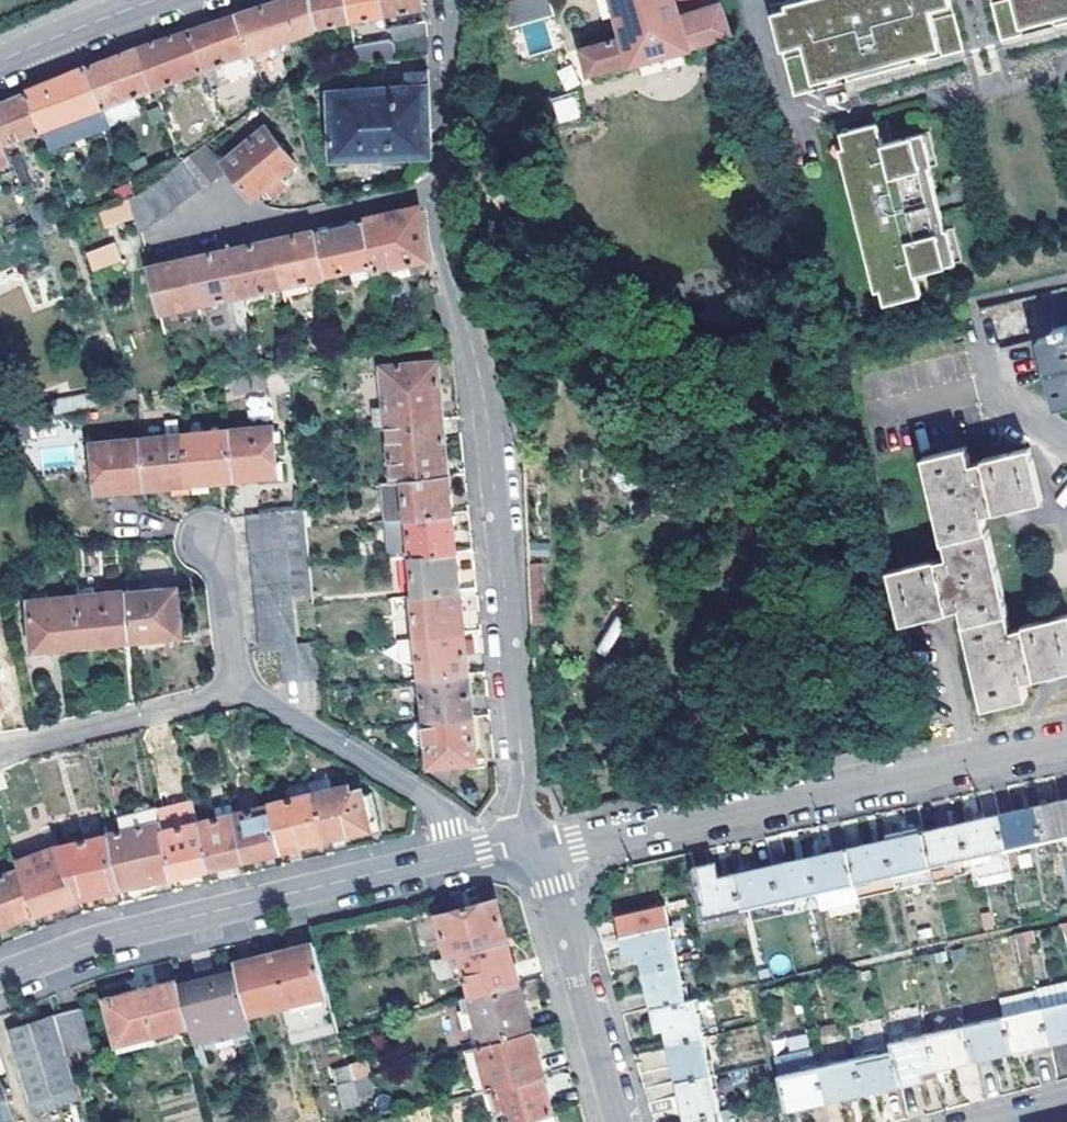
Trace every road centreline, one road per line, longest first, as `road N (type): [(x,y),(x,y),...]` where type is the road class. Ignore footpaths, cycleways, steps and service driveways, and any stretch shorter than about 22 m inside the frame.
road 1 (residential): [(443,186),(441,241),(486,409),(523,837)]
road 2 (residential): [(541,855),(1066,743)]
road 3 (residential): [(0,977),(134,930),(452,854)]
road 4 (residential): [(541,855),(623,1121)]
road 5 (residential): [(452,854),(434,805),(239,692)]
road 6 (residential): [(239,692),(0,754)]
road 7 (residential): [(443,186),(278,219),(201,218)]
road 8 (residential): [(443,186),(458,0)]
road 9 (tertiary): [(0,62),(158,0)]
road 10 (residential): [(239,692),(219,555),(208,535)]

